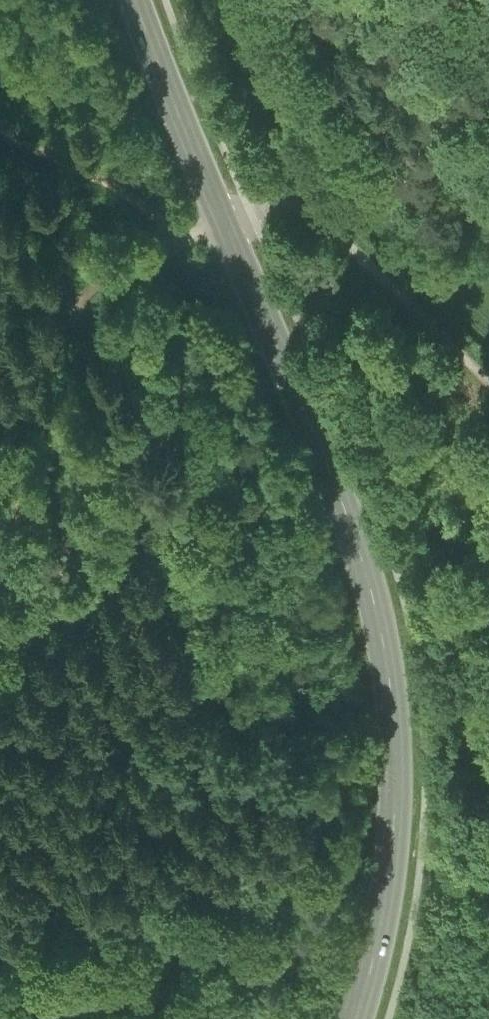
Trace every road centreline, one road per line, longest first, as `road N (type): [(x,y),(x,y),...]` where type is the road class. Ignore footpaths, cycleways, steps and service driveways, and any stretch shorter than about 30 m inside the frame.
road 1 (primary): [(356,1018),(394,807),(382,646),(345,509),(136,0)]
road 2 (track): [(0,631),(94,571),(125,508),(124,466),(77,311),(0,144)]
road 3 (track): [(488,381),(337,231),(292,213),(251,214),(187,241)]
road 4 (track): [(187,241),(77,311)]

